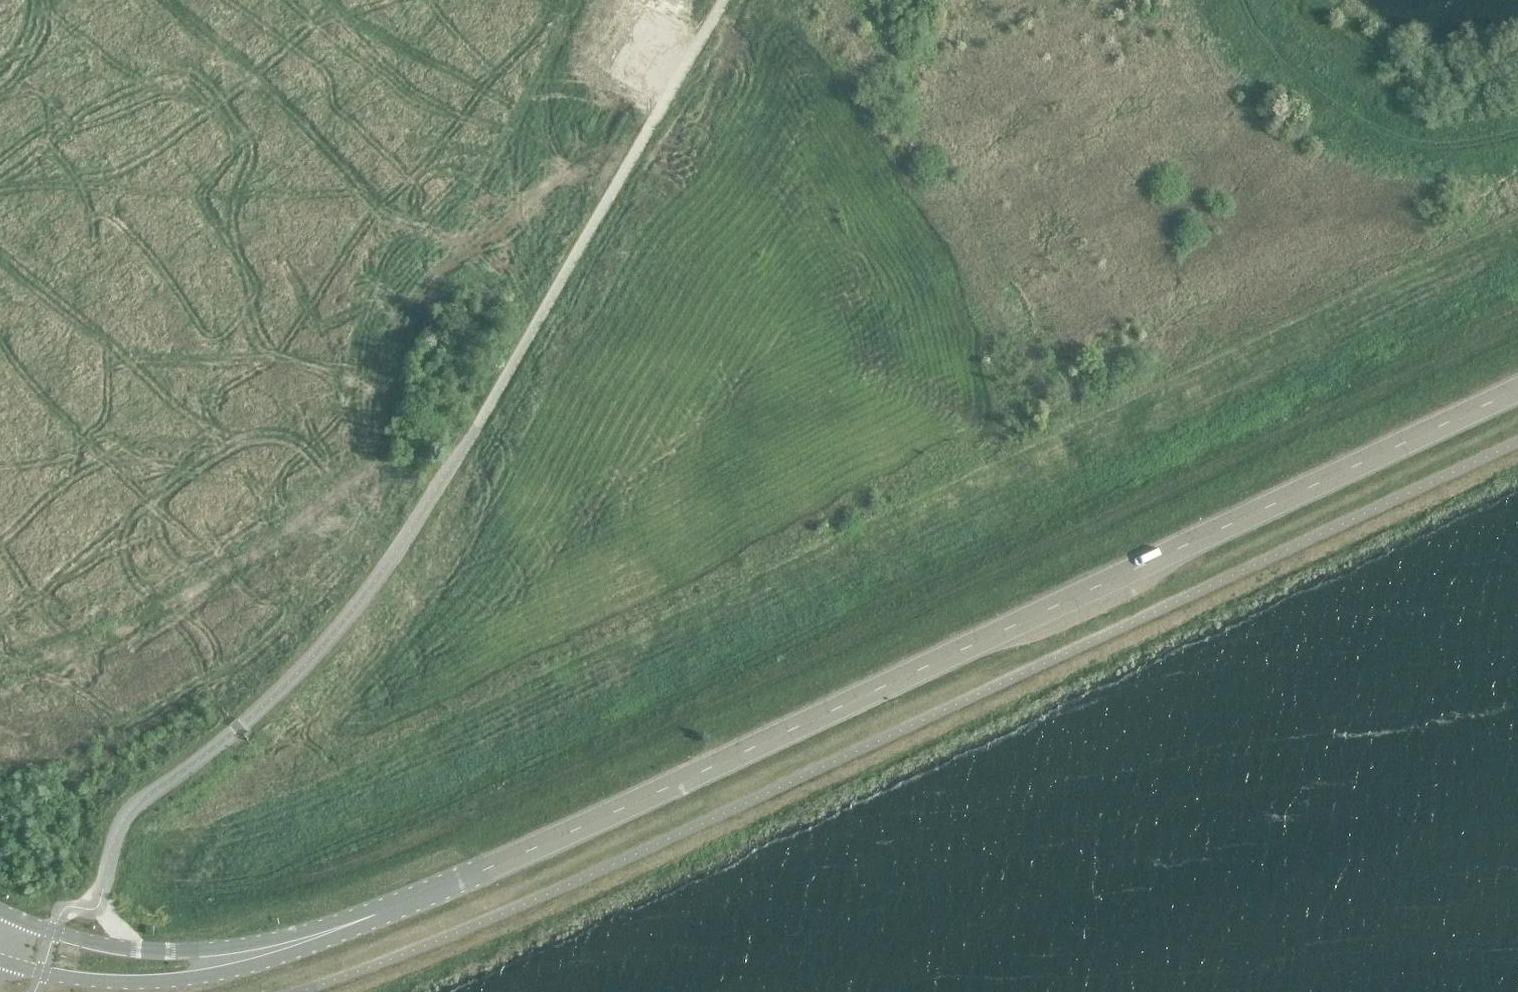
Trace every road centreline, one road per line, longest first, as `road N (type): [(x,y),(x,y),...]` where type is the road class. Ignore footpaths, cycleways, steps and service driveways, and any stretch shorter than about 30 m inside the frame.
road 1 (tertiary): [(351,925),(966,653),(1517,396)]
road 2 (tertiary): [(0,961),(95,981),(186,979),(280,958),(351,925)]
road 3 (tertiary): [(351,925),(251,945),(154,951),(53,934),(1,912)]

